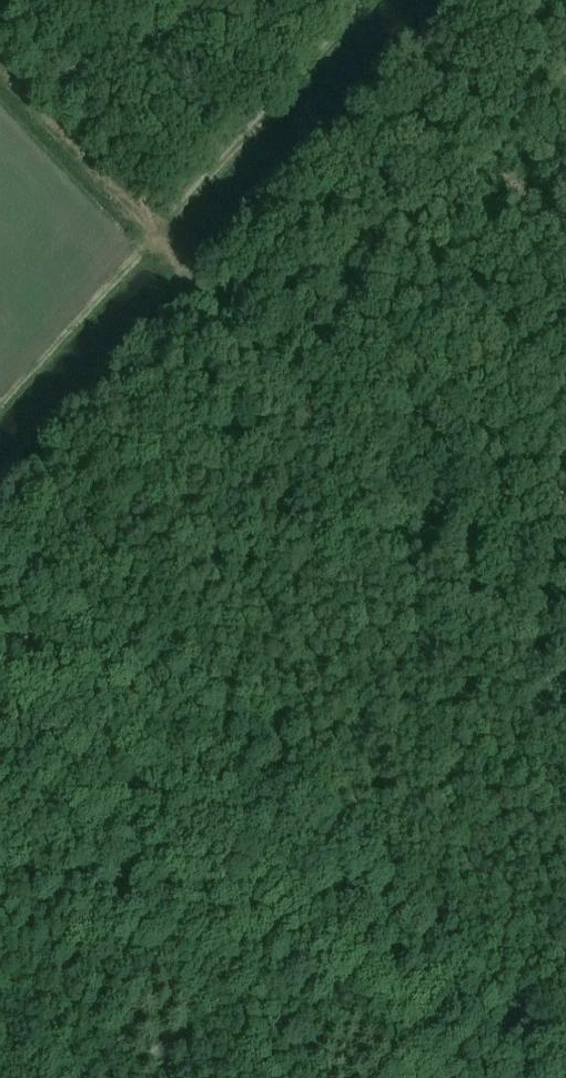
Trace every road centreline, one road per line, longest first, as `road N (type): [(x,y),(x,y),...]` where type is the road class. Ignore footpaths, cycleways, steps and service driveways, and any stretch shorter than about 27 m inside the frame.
road 1 (track): [(565,82),(516,37),(495,39),(261,285),(223,296)]

